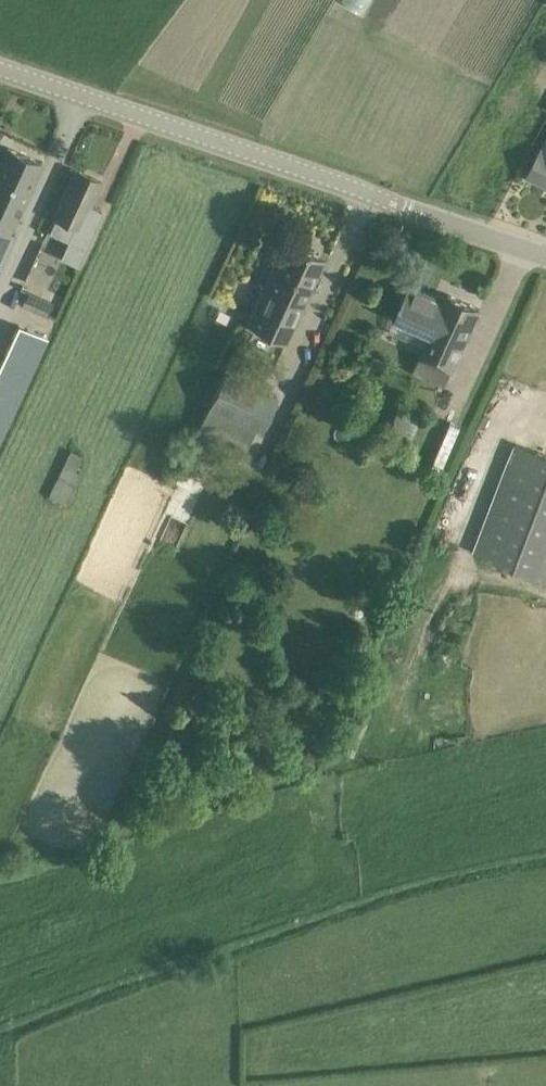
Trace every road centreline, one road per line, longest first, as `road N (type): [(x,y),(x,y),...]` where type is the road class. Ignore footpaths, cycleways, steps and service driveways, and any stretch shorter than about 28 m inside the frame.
road 1 (unclassified): [(545,258),(0,70)]

